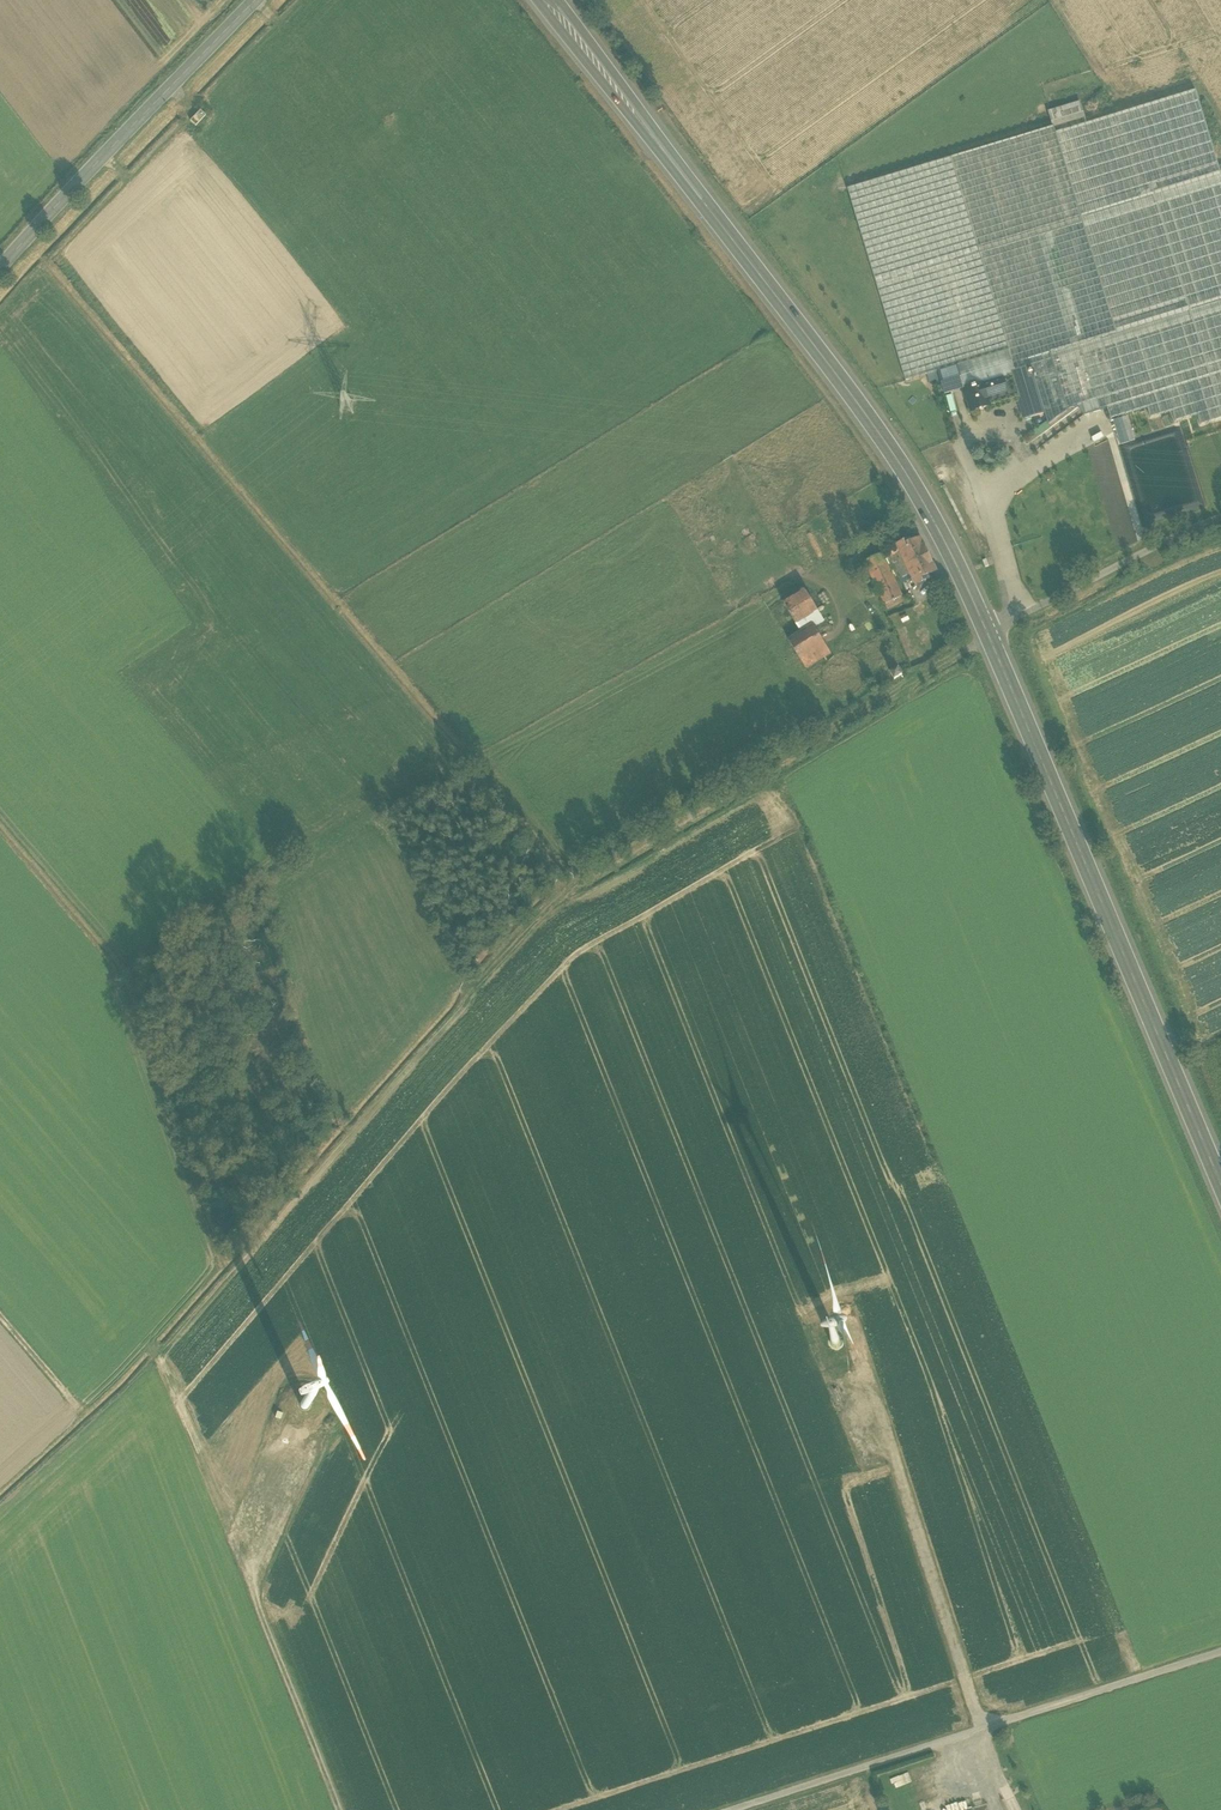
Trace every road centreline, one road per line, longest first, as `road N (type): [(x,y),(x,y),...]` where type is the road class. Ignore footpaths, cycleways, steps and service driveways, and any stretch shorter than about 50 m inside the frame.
road 1 (secondary): [(986,631),(937,522),(859,402),(547,0)]
road 2 (track): [(470,984),(561,893),(986,631)]
road 3 (secondary): [(1220,1185),(986,631)]
road 4 (unclassified): [(731,1809),(1220,1652)]
road 5 (track): [(174,1393),(339,1809)]
road 6 (track): [(982,1730),(868,1374)]
road 7 (tertiary): [(0,268),(255,0)]
road 8 (unclassified): [(1220,518),(986,631)]
road 9 (track): [(0,1316),(81,1410)]

